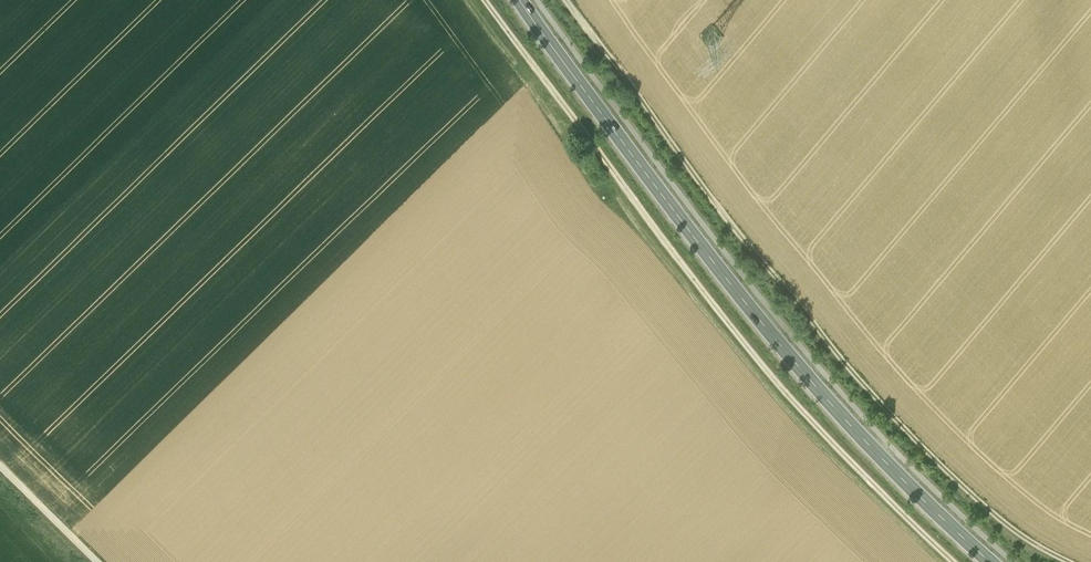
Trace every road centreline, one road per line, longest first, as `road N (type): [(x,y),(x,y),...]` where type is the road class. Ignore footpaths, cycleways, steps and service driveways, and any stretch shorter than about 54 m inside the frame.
road 1 (track): [(1068,561),(988,510),(908,434),(725,218),(567,0)]
road 2 (secondary): [(994,561),(878,453),(767,326),(520,0)]
road 3 (track): [(484,0),(709,304),(951,561)]
road 4 (track): [(98,561),(0,464)]

